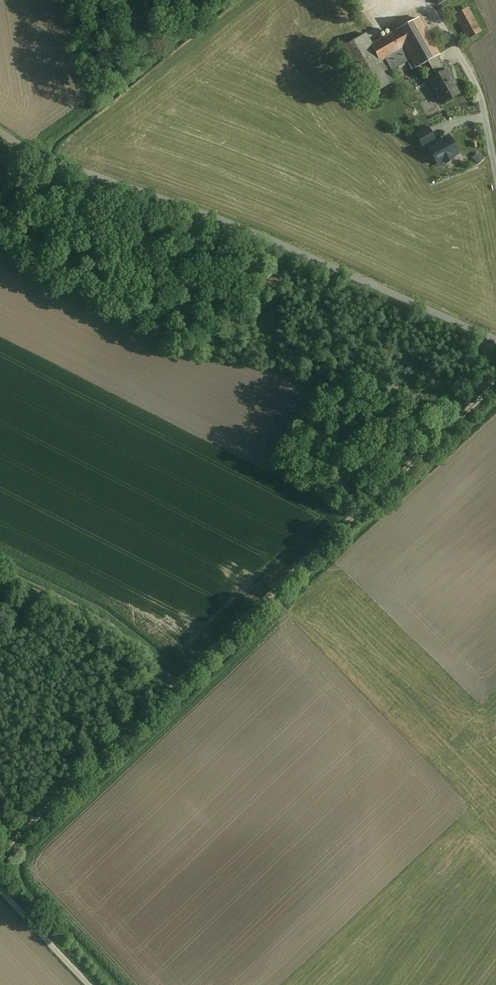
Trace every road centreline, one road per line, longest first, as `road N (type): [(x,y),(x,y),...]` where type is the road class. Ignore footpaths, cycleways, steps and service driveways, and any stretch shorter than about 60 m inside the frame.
road 1 (track): [(0,855),(495,385)]
road 2 (unclassified): [(495,335),(27,146),(0,127)]
road 3 (track): [(98,984),(0,882)]

